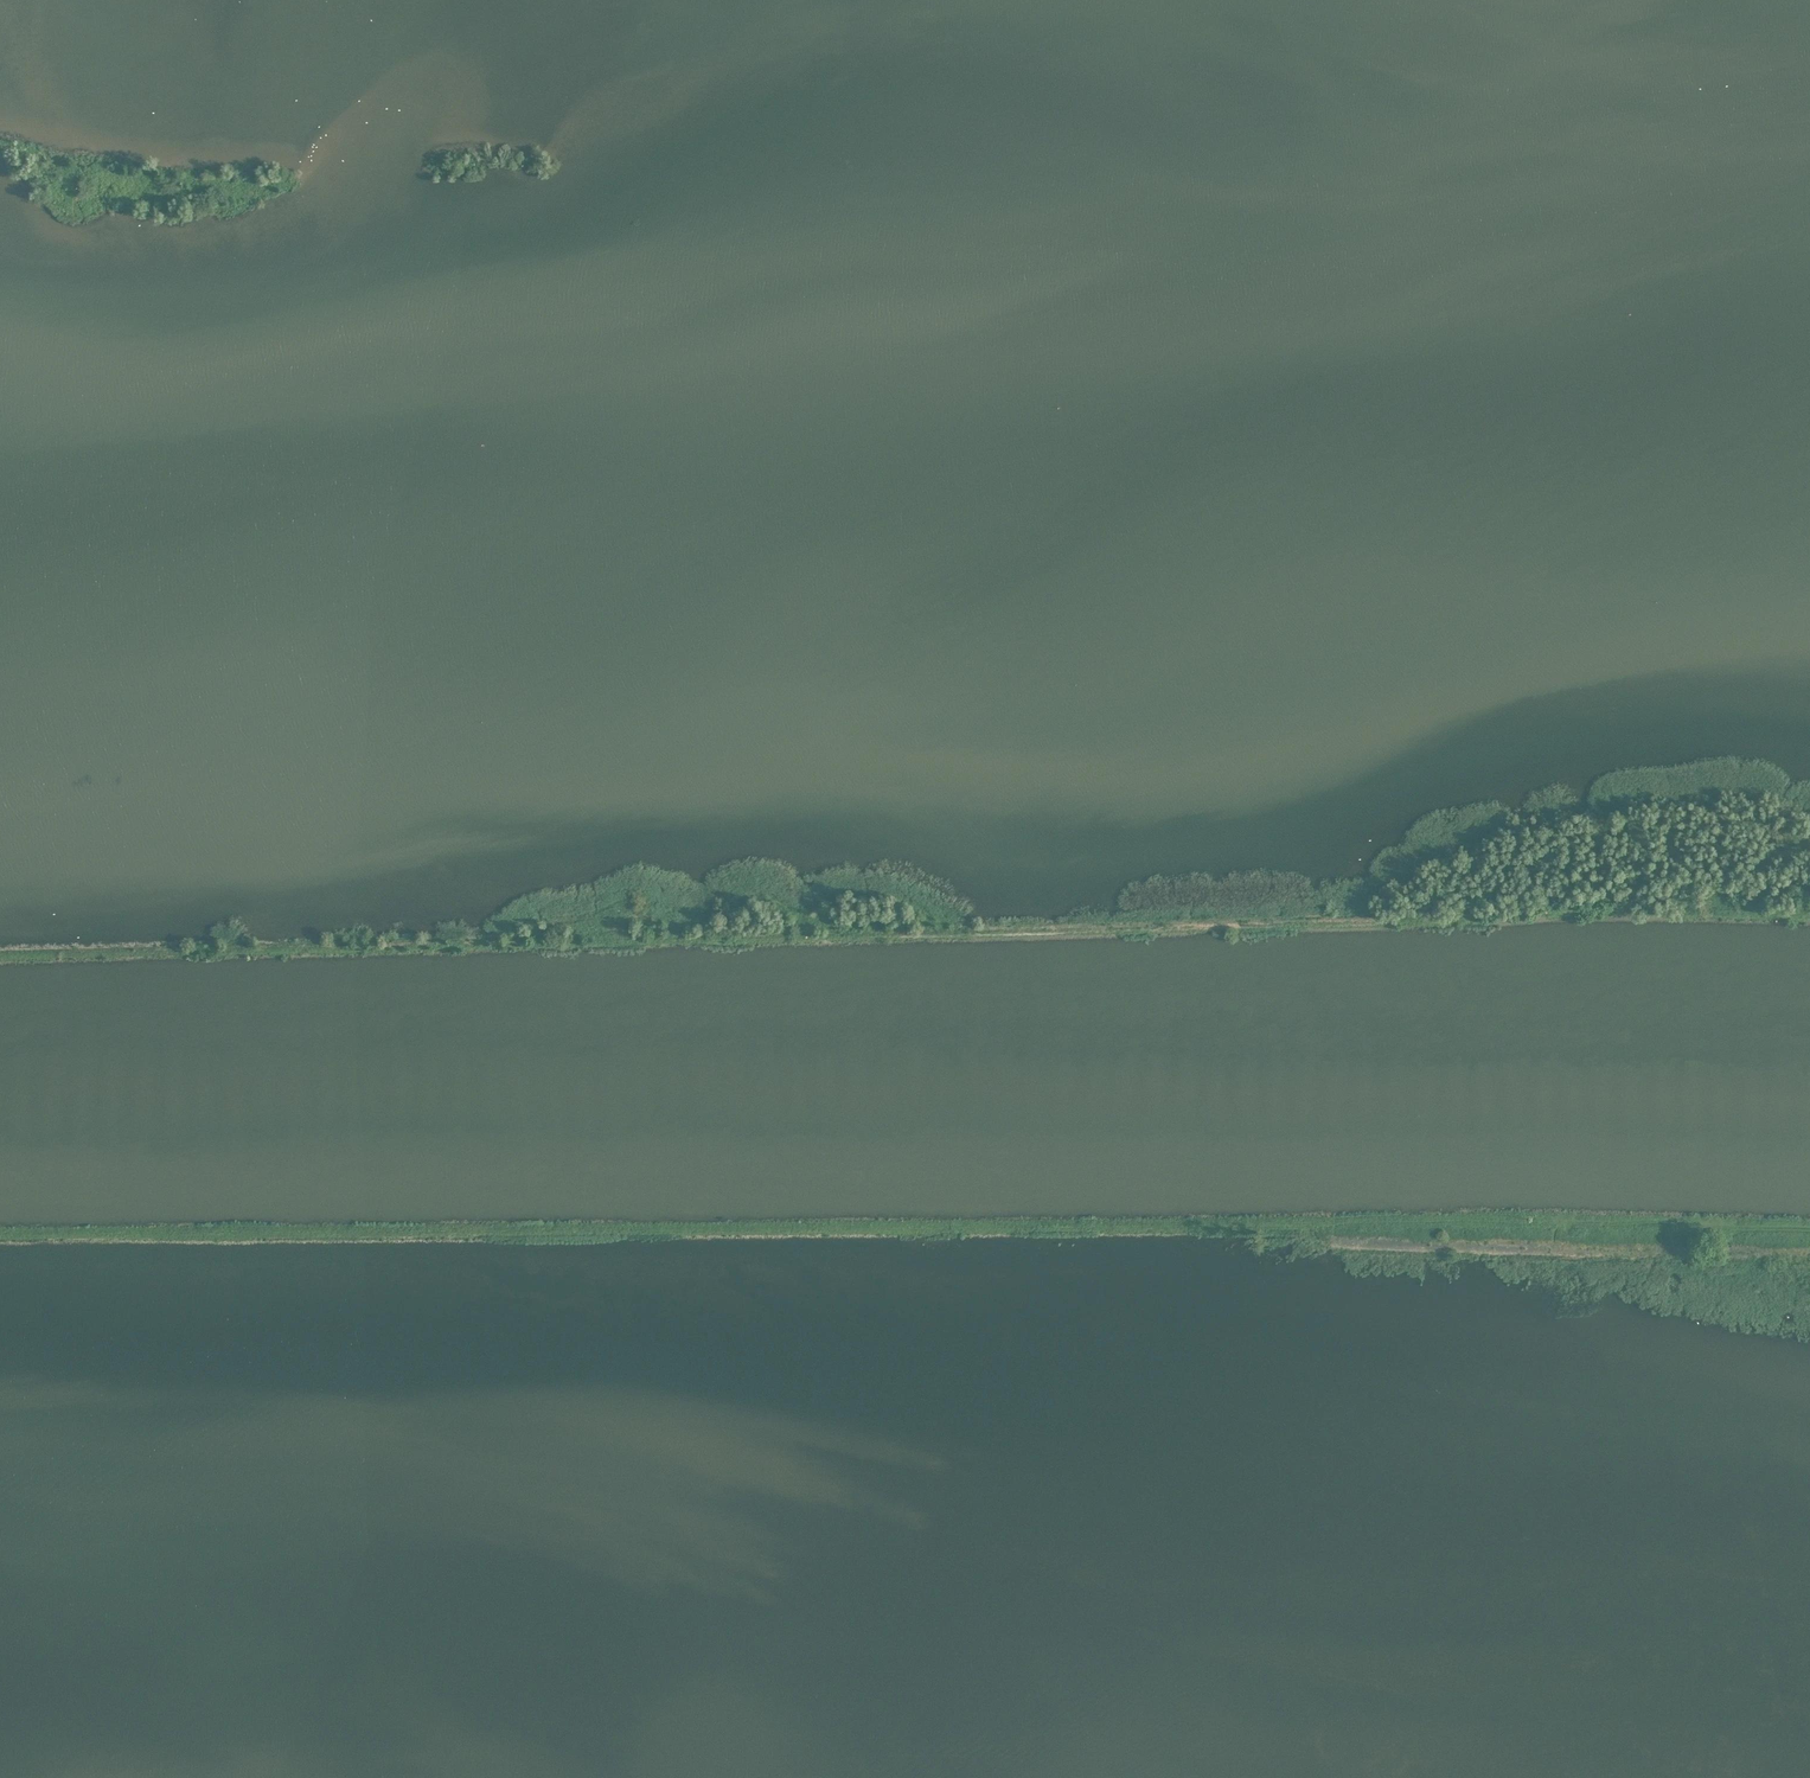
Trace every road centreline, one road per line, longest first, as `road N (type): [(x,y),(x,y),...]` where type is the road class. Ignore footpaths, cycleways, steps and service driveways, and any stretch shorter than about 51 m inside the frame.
road 1 (track): [(1314,1226),(1809,1231)]

